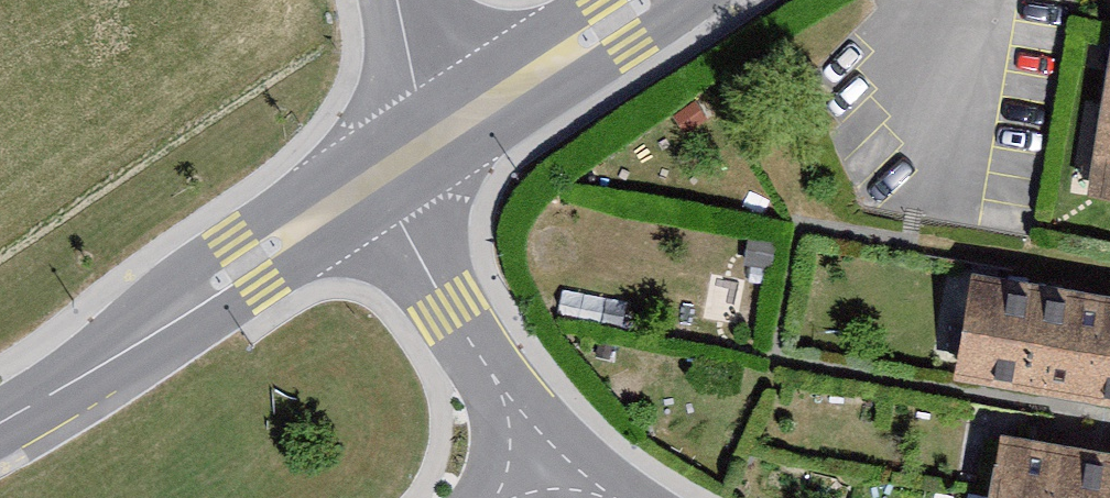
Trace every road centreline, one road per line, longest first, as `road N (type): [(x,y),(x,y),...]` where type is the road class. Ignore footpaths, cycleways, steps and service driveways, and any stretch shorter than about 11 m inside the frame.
road 1 (tertiary): [(0,412),(246,266),(419,149)]
road 2 (residential): [(558,455),(451,305),(425,252),(419,149)]
road 3 (tertiary): [(419,149),(653,0)]
road 4 (unclassified): [(404,0),(419,149)]

